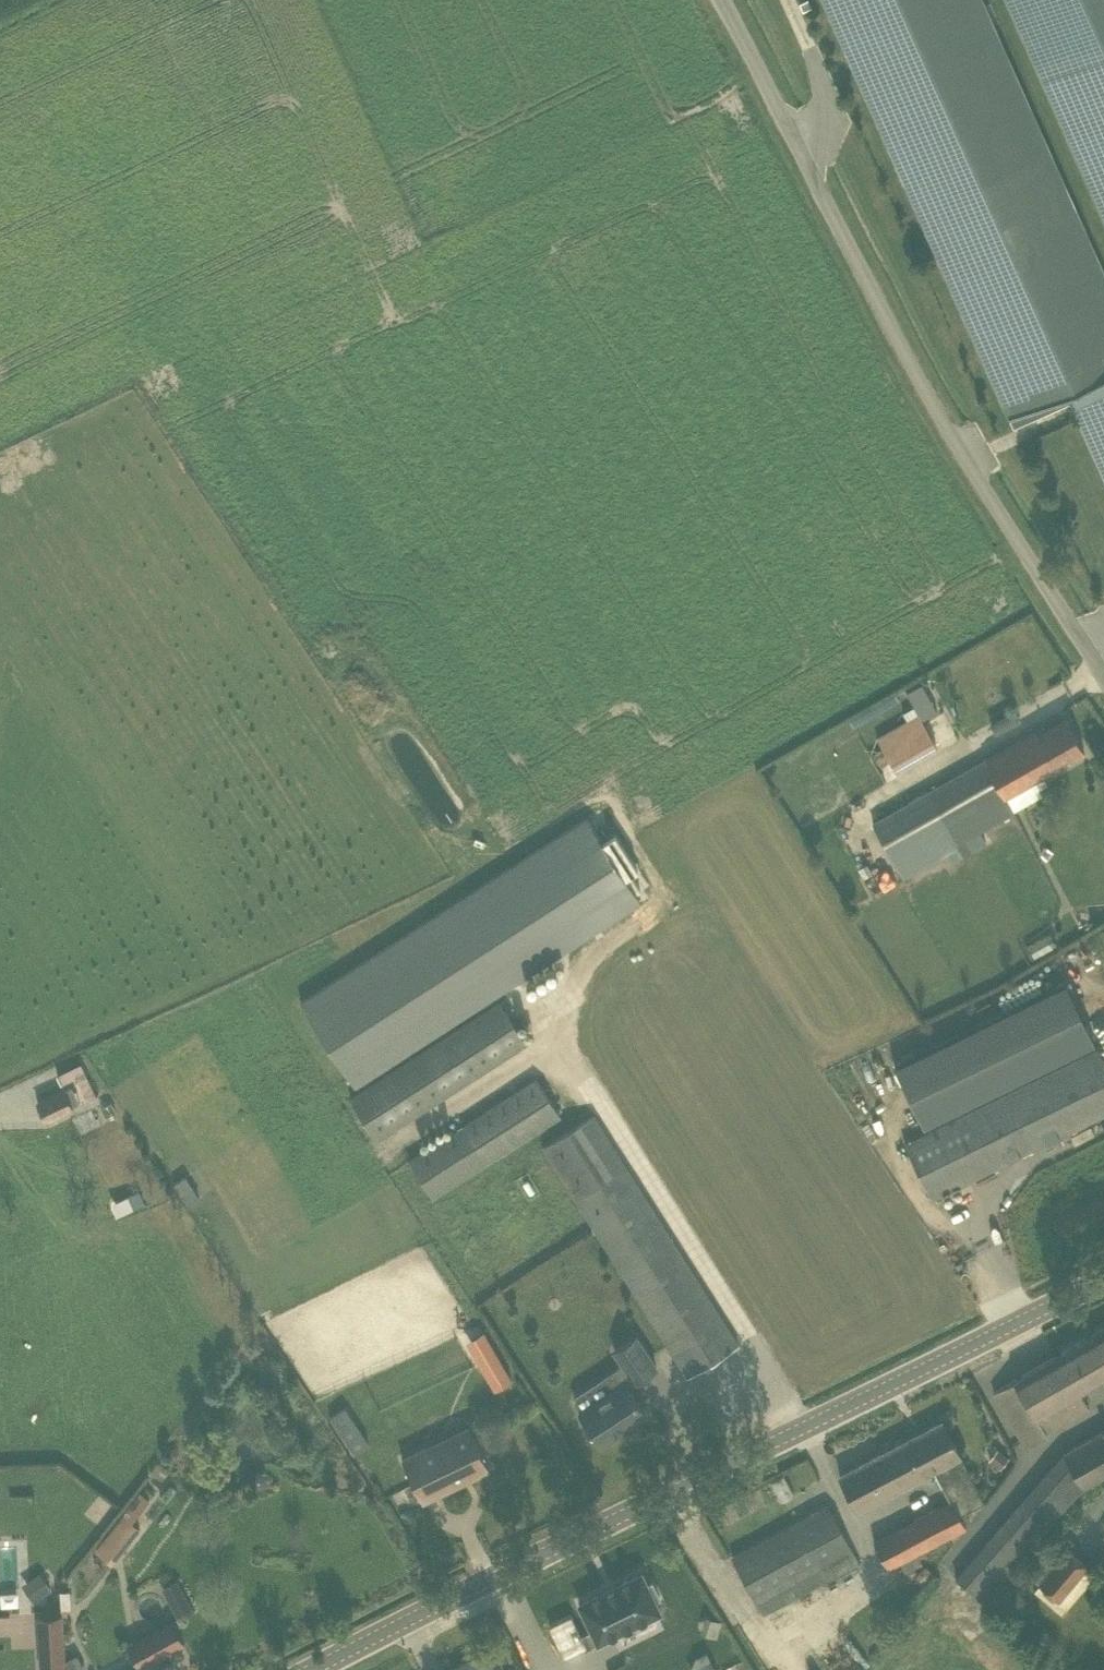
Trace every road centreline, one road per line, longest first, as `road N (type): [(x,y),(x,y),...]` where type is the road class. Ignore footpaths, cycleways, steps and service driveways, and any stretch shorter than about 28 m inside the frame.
road 1 (tertiary): [(305,1669),(1103,1279)]
road 2 (unclassified): [(1103,673),(846,257),(716,0)]

